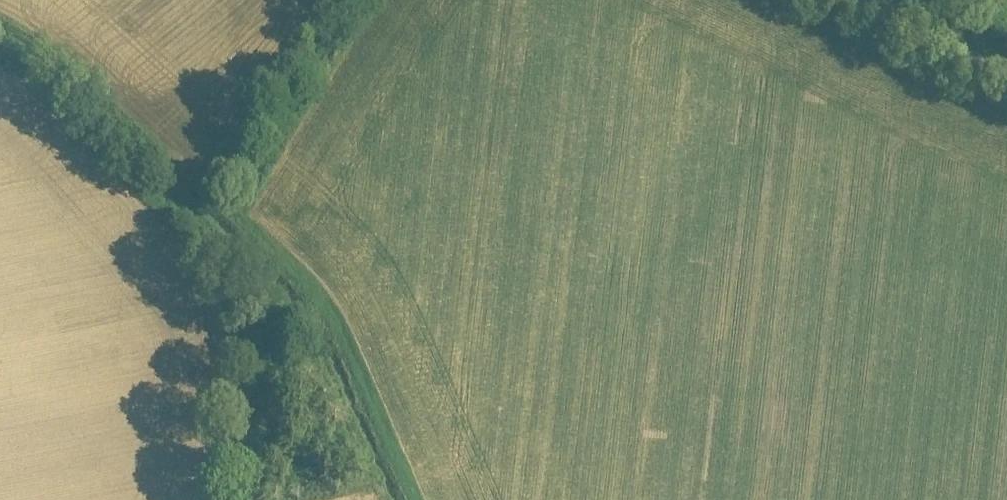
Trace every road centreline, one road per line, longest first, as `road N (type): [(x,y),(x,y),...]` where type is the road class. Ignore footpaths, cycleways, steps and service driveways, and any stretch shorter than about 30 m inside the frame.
road 1 (unclassified): [(1006,73),(849,0)]

